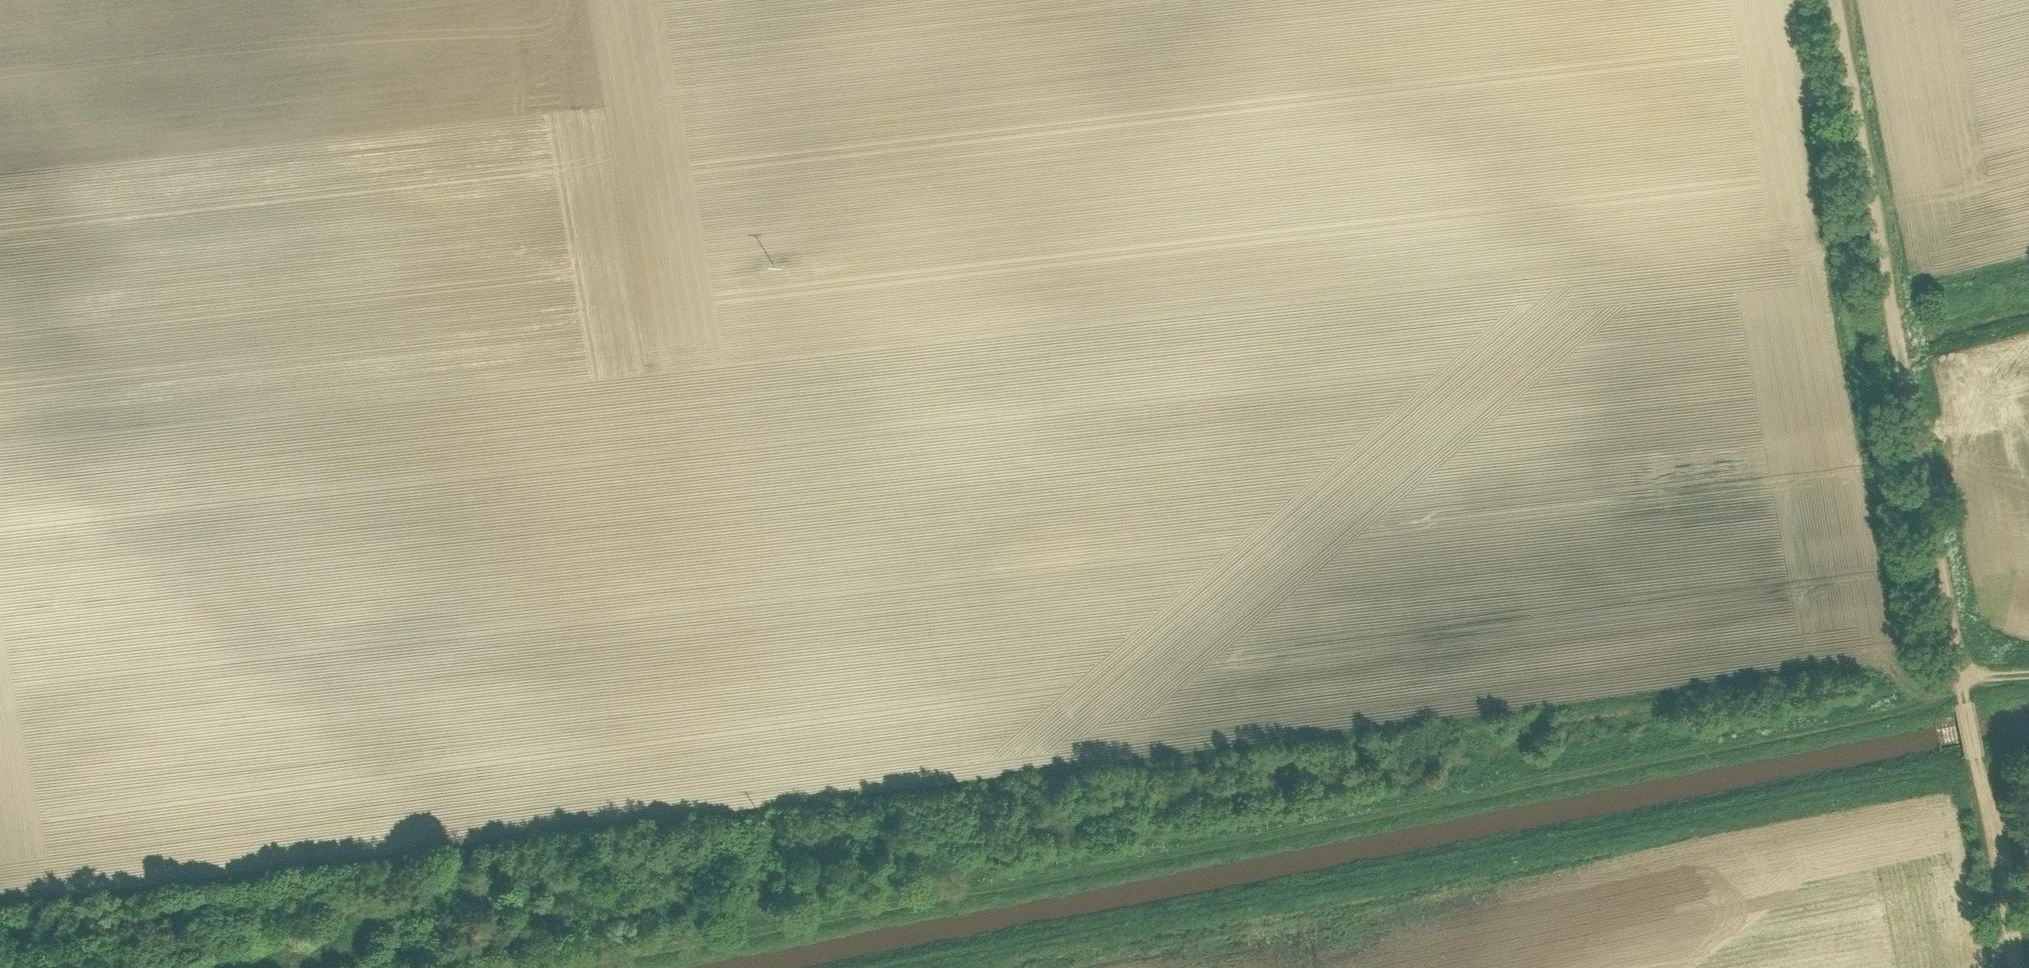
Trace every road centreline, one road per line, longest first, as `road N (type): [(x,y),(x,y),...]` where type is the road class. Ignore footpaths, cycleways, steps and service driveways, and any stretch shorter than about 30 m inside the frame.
road 1 (unclassified): [(1833,0),(1964,673)]
road 2 (track): [(2019,967),(1964,673),(2028,673)]

